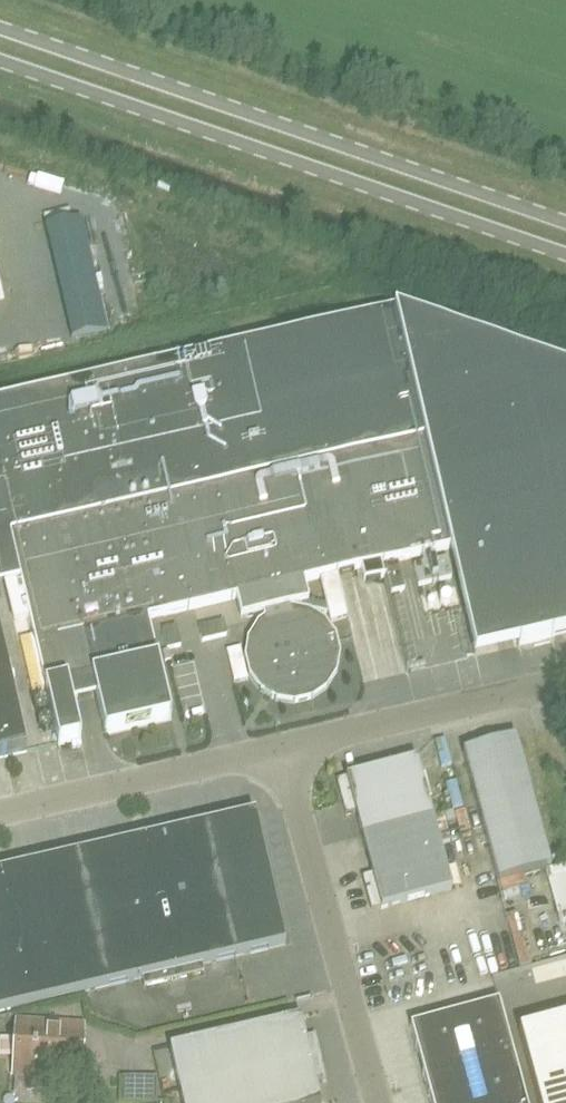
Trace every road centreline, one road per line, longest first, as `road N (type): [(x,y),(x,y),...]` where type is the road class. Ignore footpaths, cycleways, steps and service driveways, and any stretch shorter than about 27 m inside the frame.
road 1 (primary): [(565,222),(0,28)]
road 2 (primary): [(0,62),(565,255)]
road 3 (unclassified): [(374,1102),(282,750)]
road 4 (unclassified): [(282,750),(565,682)]
road 5 (unclassified): [(0,815),(282,750)]

